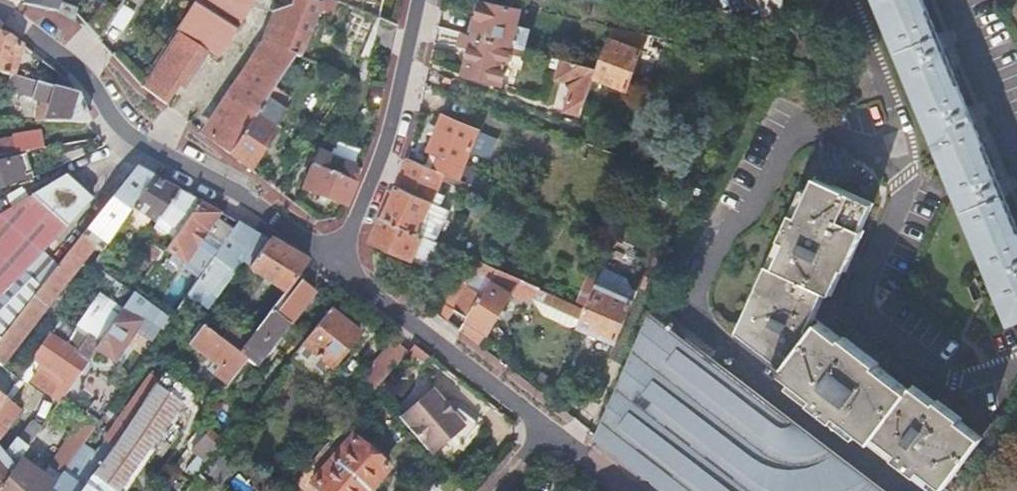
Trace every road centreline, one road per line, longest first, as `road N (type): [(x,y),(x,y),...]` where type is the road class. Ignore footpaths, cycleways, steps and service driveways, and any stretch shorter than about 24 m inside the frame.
road 1 (residential): [(0,12),(78,54),(137,141),(263,212),(331,261)]
road 2 (residential): [(331,261),(384,148),(417,0)]
road 3 (residential): [(331,261),(529,403),(549,428)]

